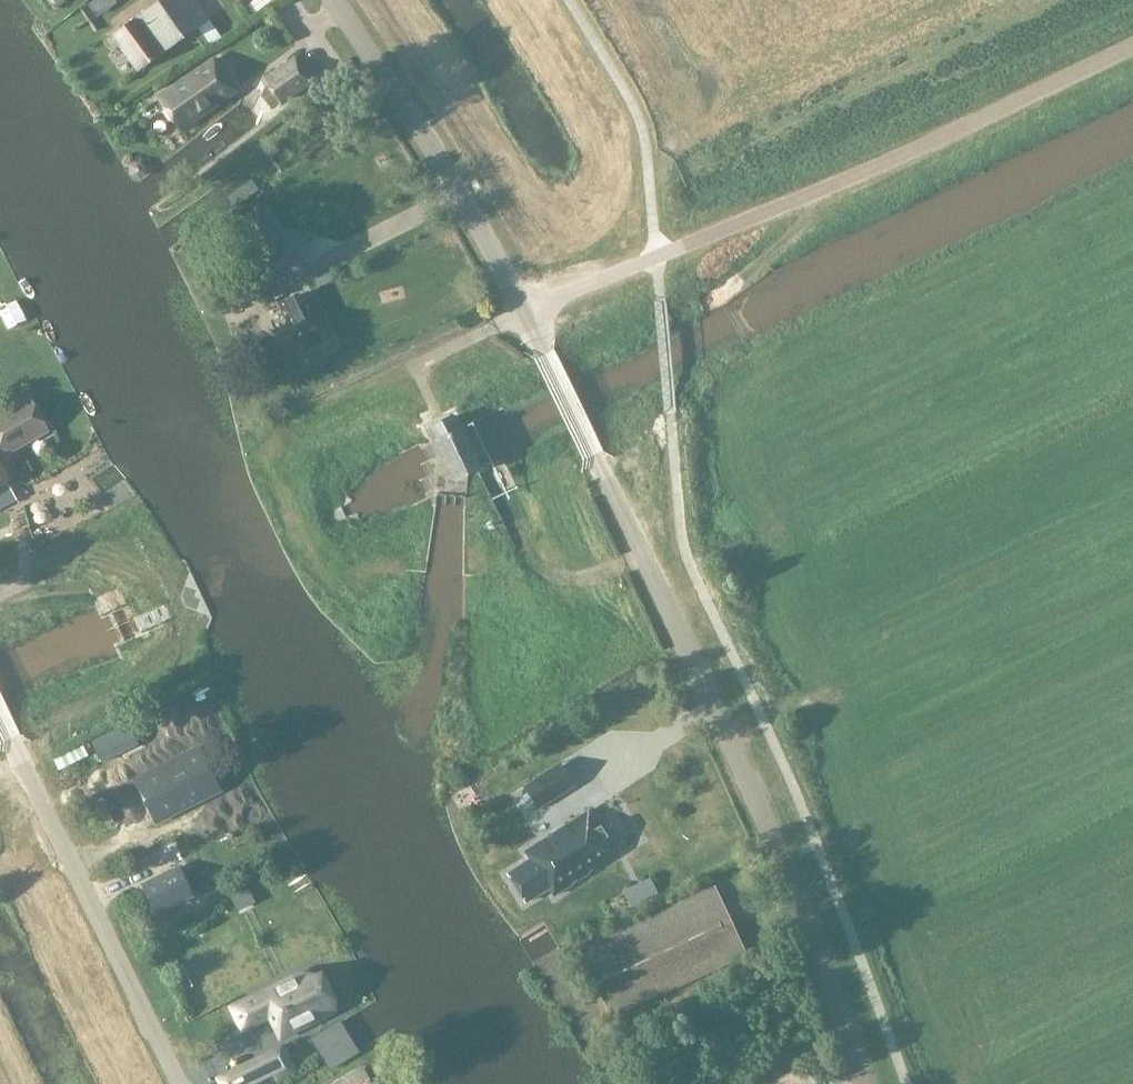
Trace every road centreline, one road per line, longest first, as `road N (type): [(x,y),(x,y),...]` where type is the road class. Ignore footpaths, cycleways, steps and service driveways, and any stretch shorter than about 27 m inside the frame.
road 1 (tertiary): [(863,1083),(787,868),(525,310)]
road 2 (unclassified): [(525,310),(827,188),(1132,46)]
road 3 (unclassified): [(180,1083),(0,717)]
road 4 (tertiary): [(525,310),(334,0)]
road 5 (track): [(701,304),(815,215),(812,194)]

